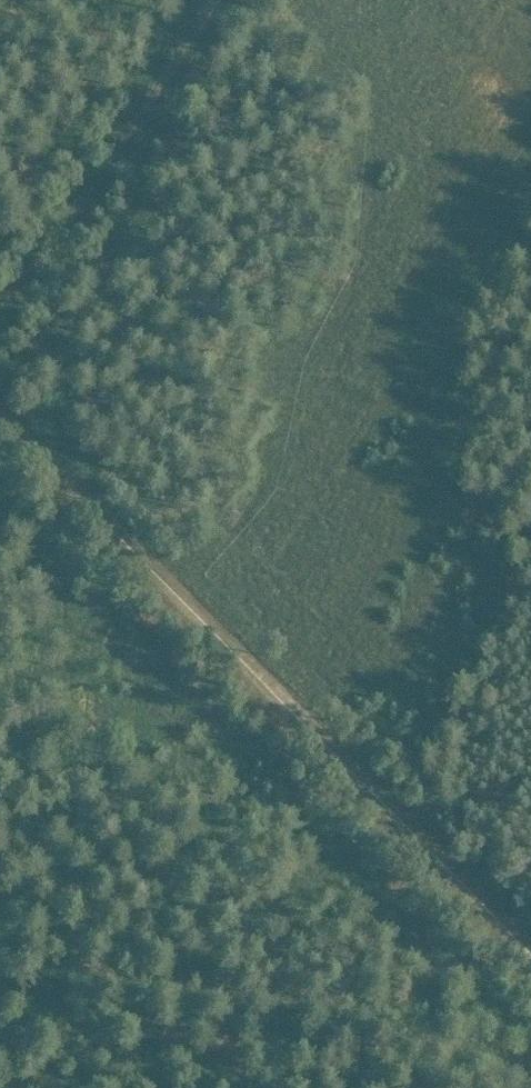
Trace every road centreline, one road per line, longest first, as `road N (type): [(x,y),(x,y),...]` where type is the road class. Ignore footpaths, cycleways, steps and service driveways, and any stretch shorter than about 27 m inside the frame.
road 1 (track): [(530,954),(0,415)]
road 2 (track): [(0,300),(202,0)]

